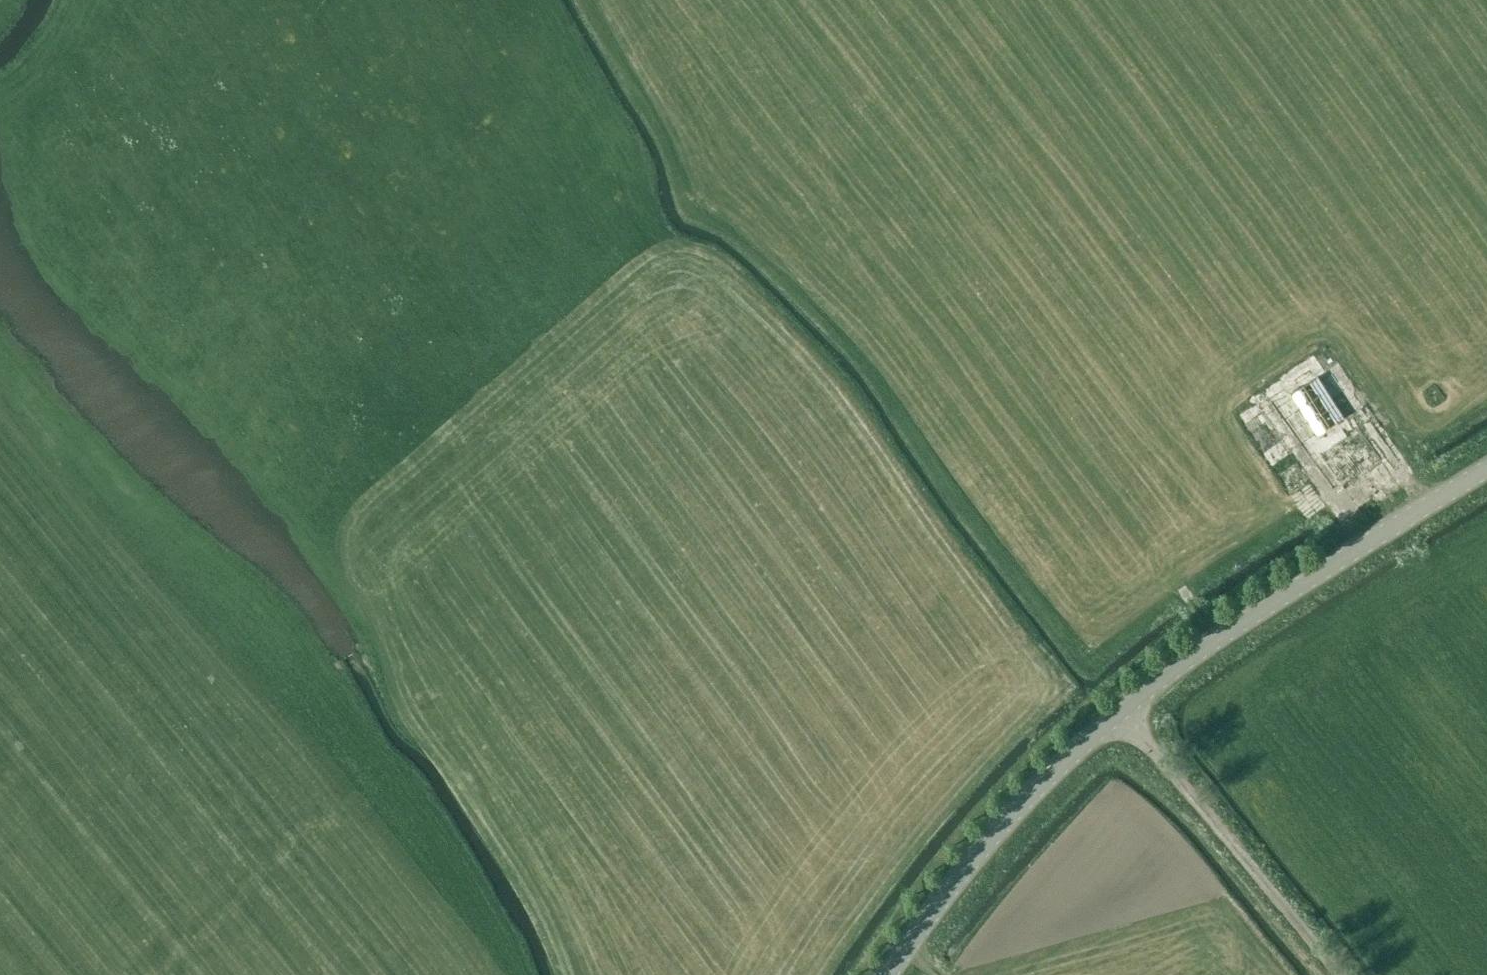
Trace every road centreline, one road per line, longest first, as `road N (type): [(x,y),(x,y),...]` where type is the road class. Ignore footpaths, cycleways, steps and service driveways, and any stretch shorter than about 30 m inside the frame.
road 1 (tertiary): [(1119,713),(1215,639),(1486,468)]
road 2 (tertiary): [(888,974),(962,873),(1119,713)]
road 3 (unclassified): [(1333,974),(1119,713)]

